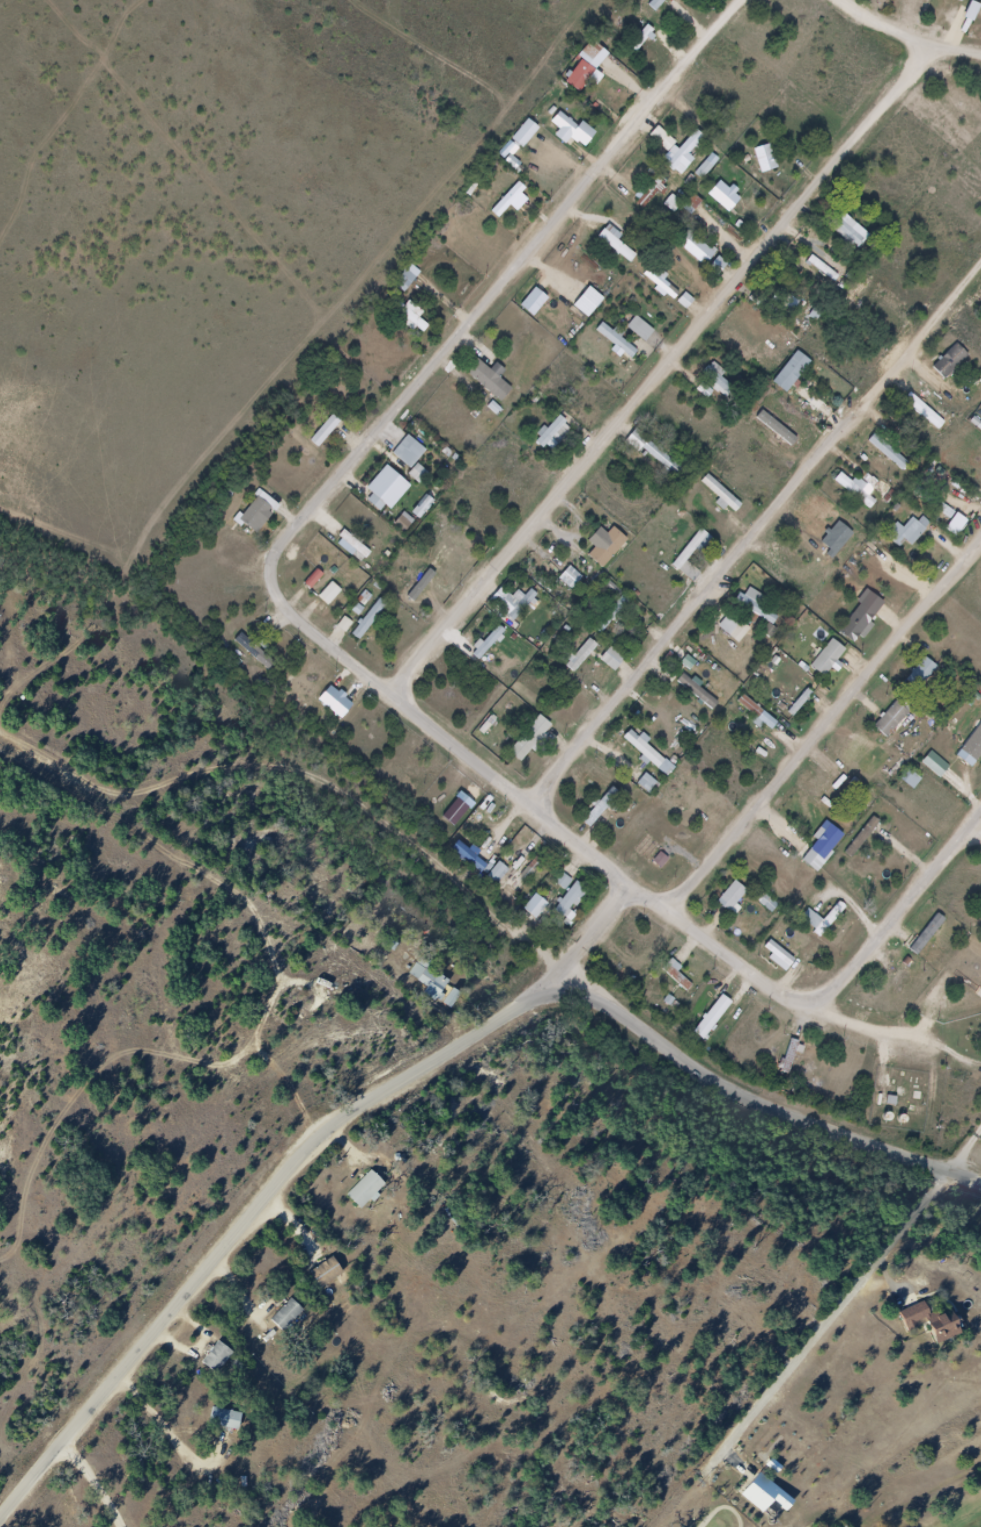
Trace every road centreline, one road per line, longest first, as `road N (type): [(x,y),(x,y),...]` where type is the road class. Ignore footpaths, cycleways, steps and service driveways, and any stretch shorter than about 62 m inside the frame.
road 1 (residential): [(742,0),(287,540),(276,571),(302,615),(393,690),(636,884),(774,983),(823,1008)]
road 2 (residential): [(980,1177),(749,1093),(563,967),(314,1141),(0,1519)]
road 3 (residential): [(393,690),(936,40)]
road 4 (residential): [(538,805),(980,268)]
road 5 (residential): [(673,909),(980,542)]
road 6 (residential): [(713,1474),(956,1169)]
road 7 (residential): [(823,1008),(980,820)]
road 8 (residential): [(980,52),(922,36),(853,0)]
road 9 (residential): [(823,1008),(942,1046)]

